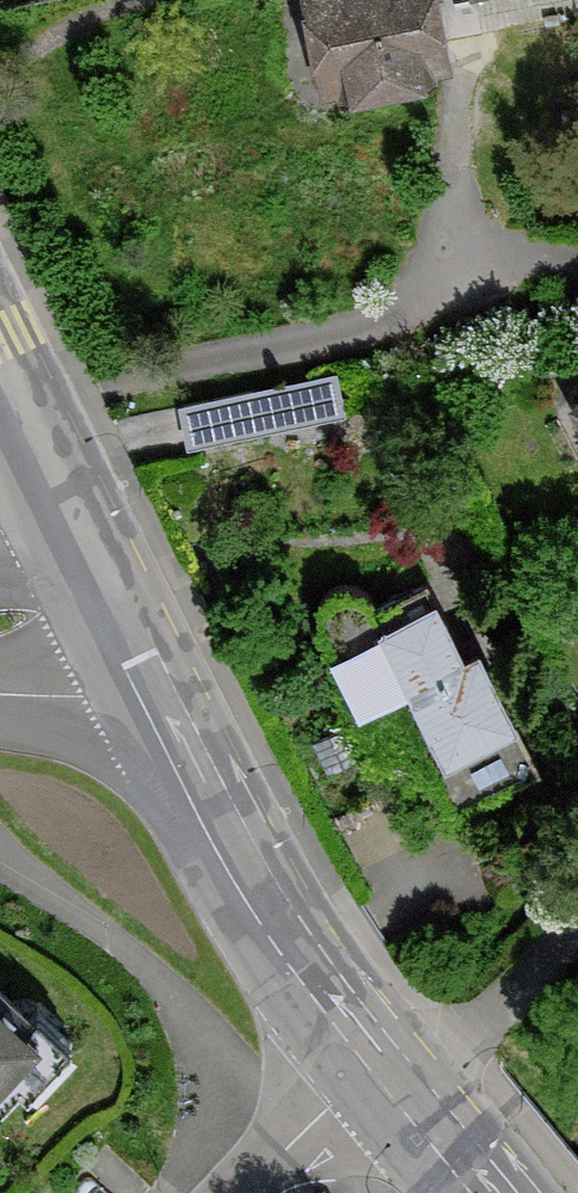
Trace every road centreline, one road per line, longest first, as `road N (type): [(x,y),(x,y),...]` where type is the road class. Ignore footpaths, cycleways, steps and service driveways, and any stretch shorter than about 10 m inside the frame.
road 1 (secondary): [(114,592),(253,867),(371,1047)]
road 2 (tertiary): [(114,592),(0,360)]
road 3 (residential): [(405,1084),(577,906)]
road 4 (residential): [(230,1192),(371,1047)]
road 5 (secondary): [(405,1084),(497,1192)]

